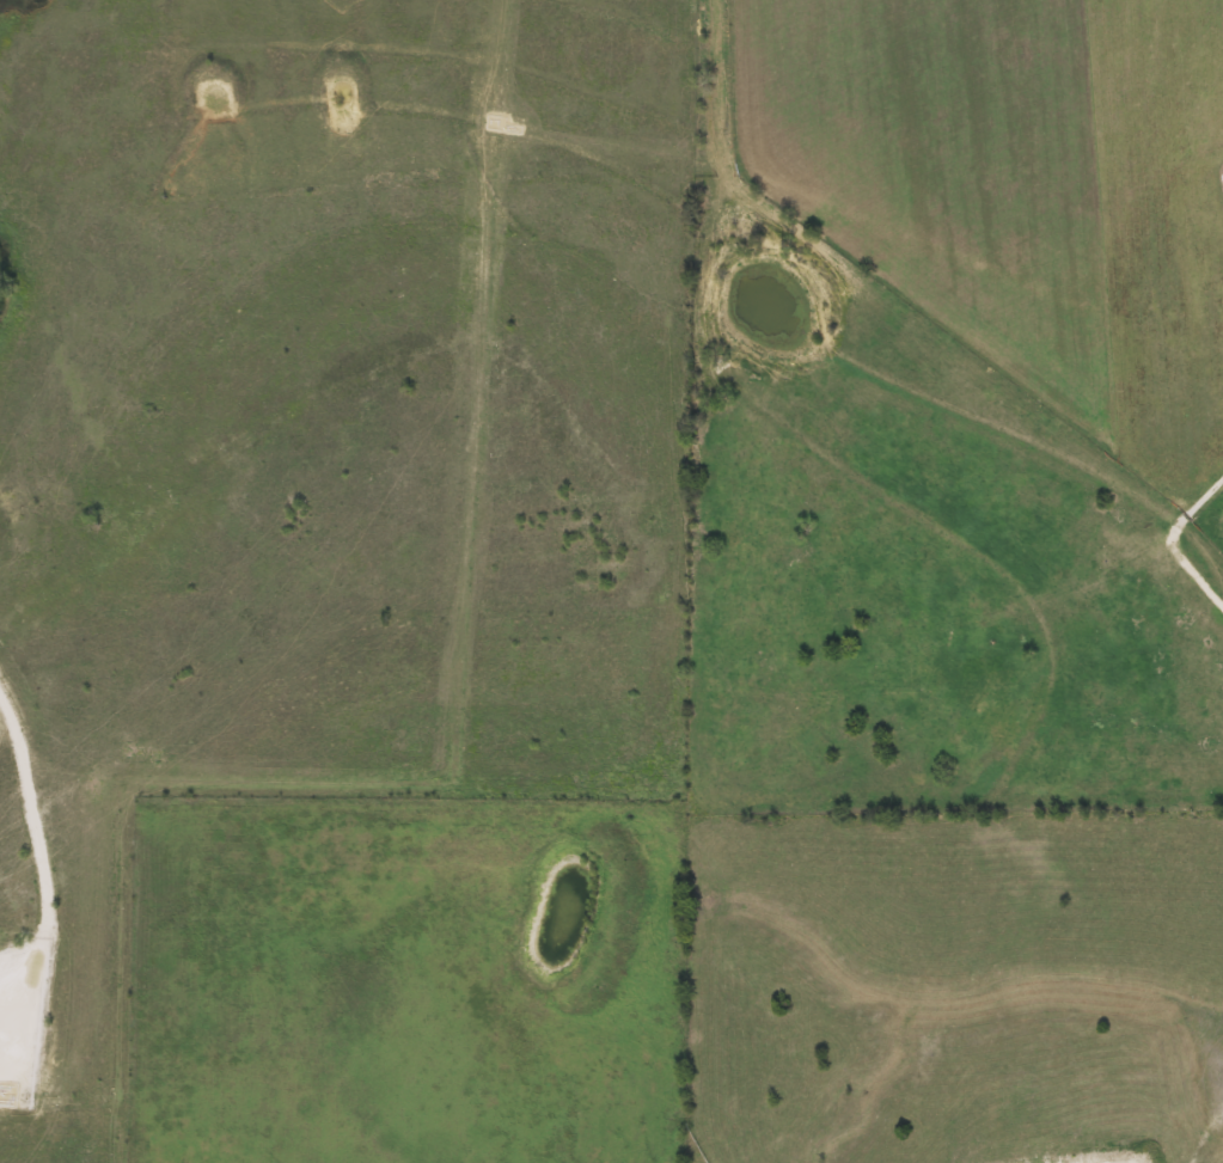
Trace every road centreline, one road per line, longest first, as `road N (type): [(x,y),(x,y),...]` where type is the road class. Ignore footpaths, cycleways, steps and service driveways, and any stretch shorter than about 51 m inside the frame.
road 1 (track): [(0,688),(44,864),(42,974)]

